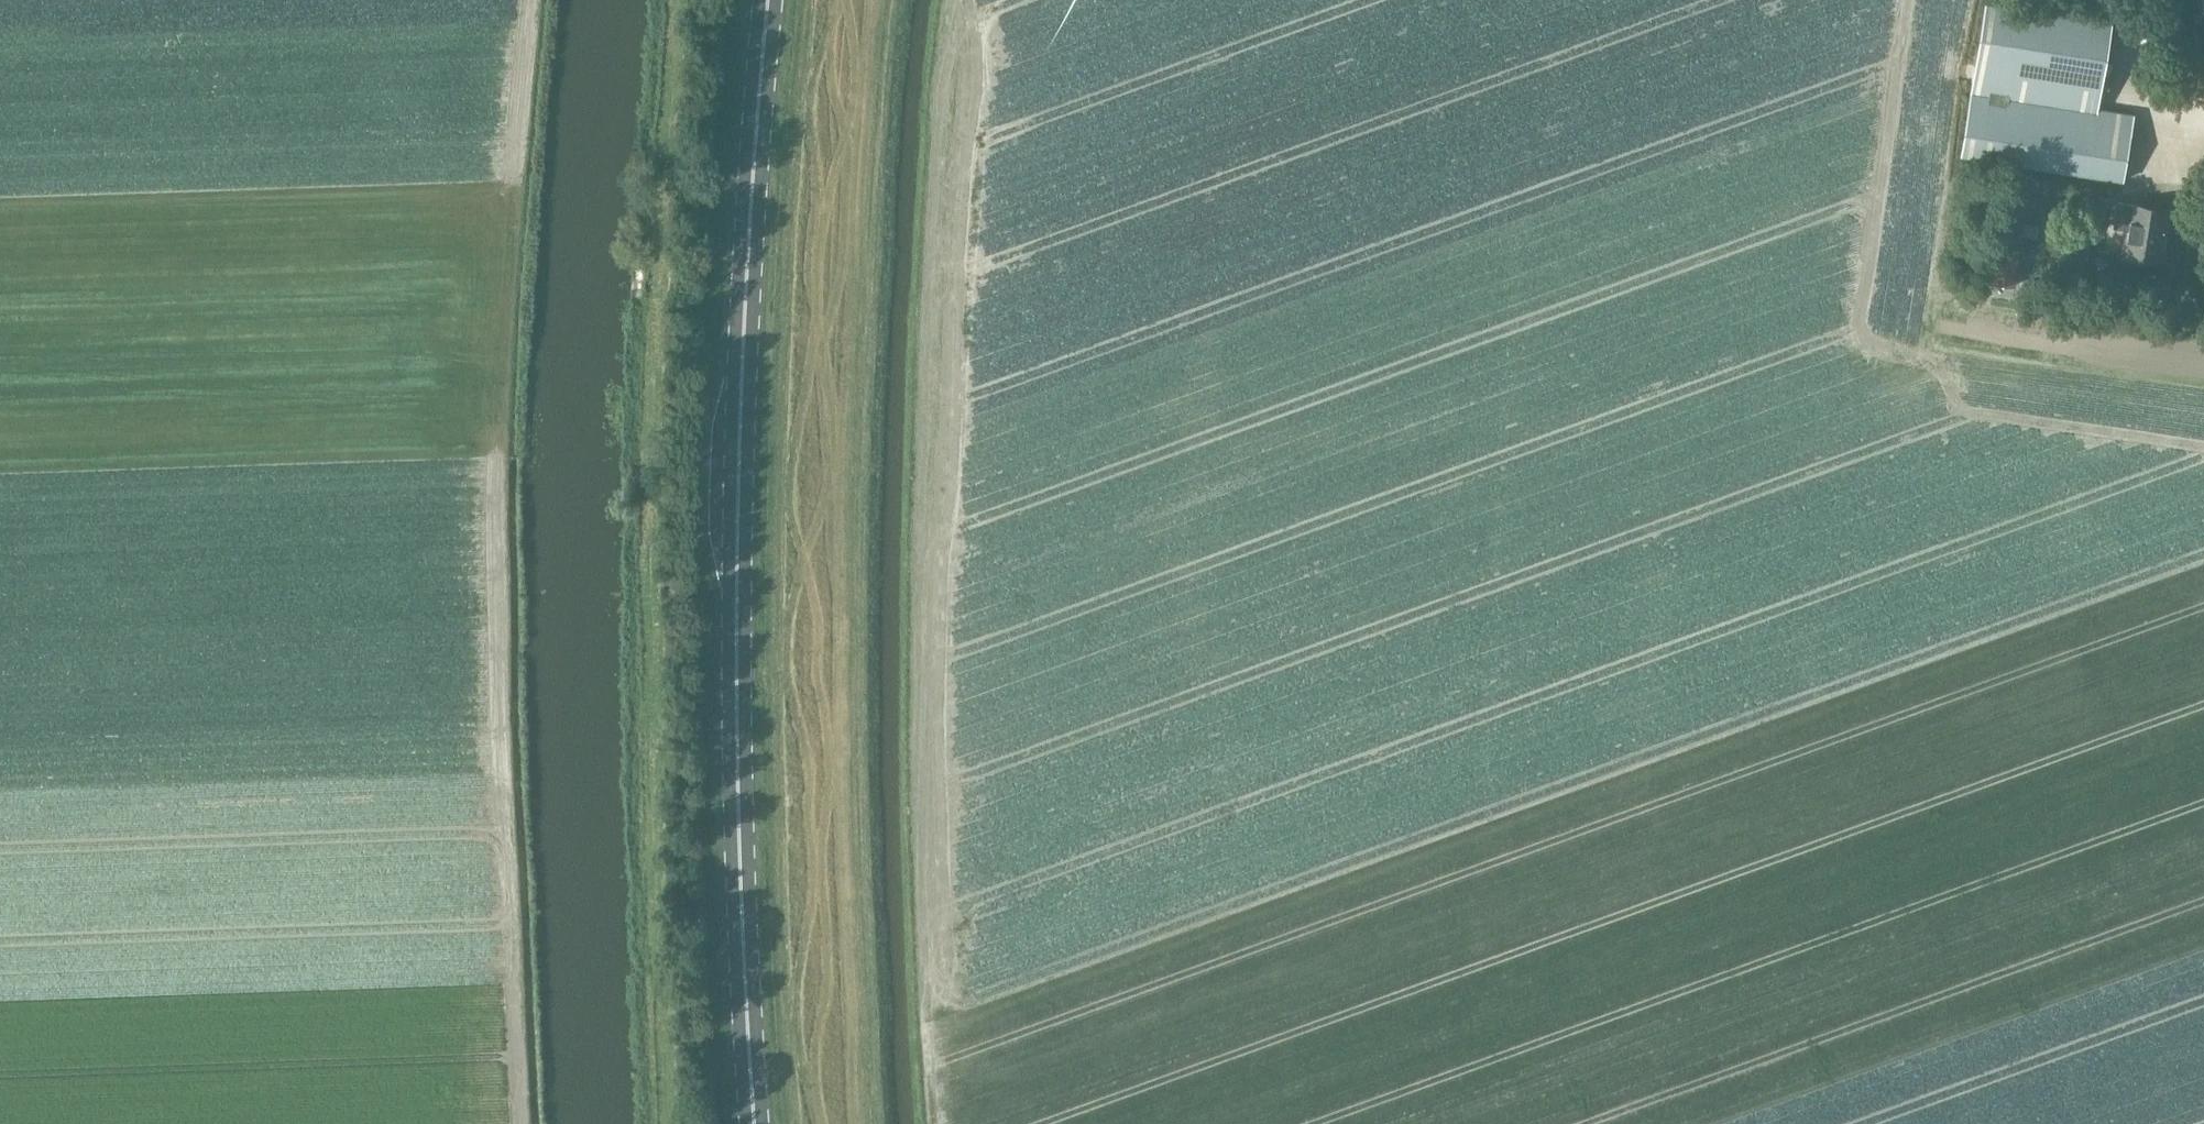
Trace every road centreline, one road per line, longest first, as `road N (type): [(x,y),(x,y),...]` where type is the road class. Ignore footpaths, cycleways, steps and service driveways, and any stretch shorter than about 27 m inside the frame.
road 1 (primary): [(755,1123),(736,698),(745,319),(769,0)]

